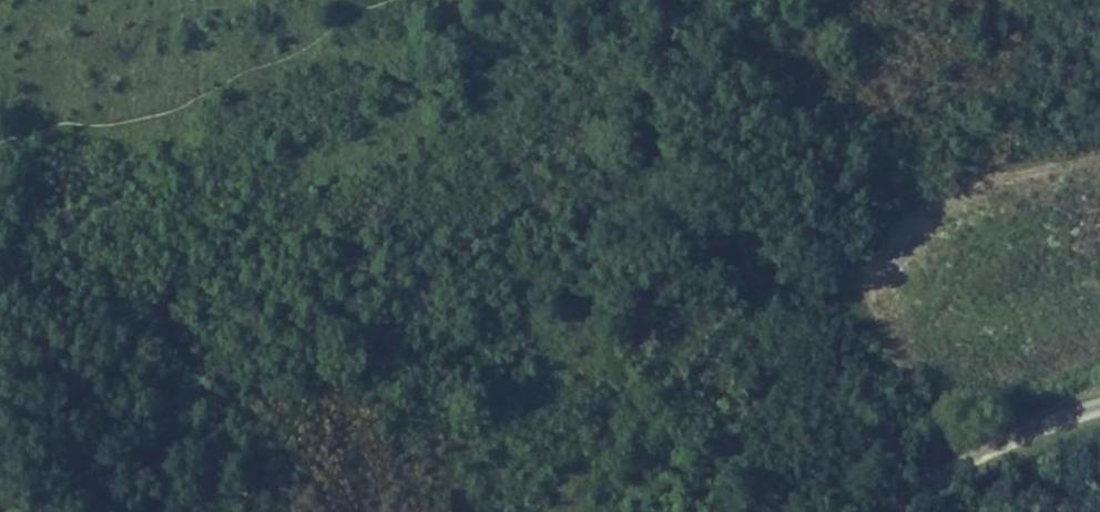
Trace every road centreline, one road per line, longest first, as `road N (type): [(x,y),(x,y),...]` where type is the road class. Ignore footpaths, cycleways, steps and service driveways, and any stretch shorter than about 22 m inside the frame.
road 1 (unclassified): [(884,511),(964,461),(1099,406)]

